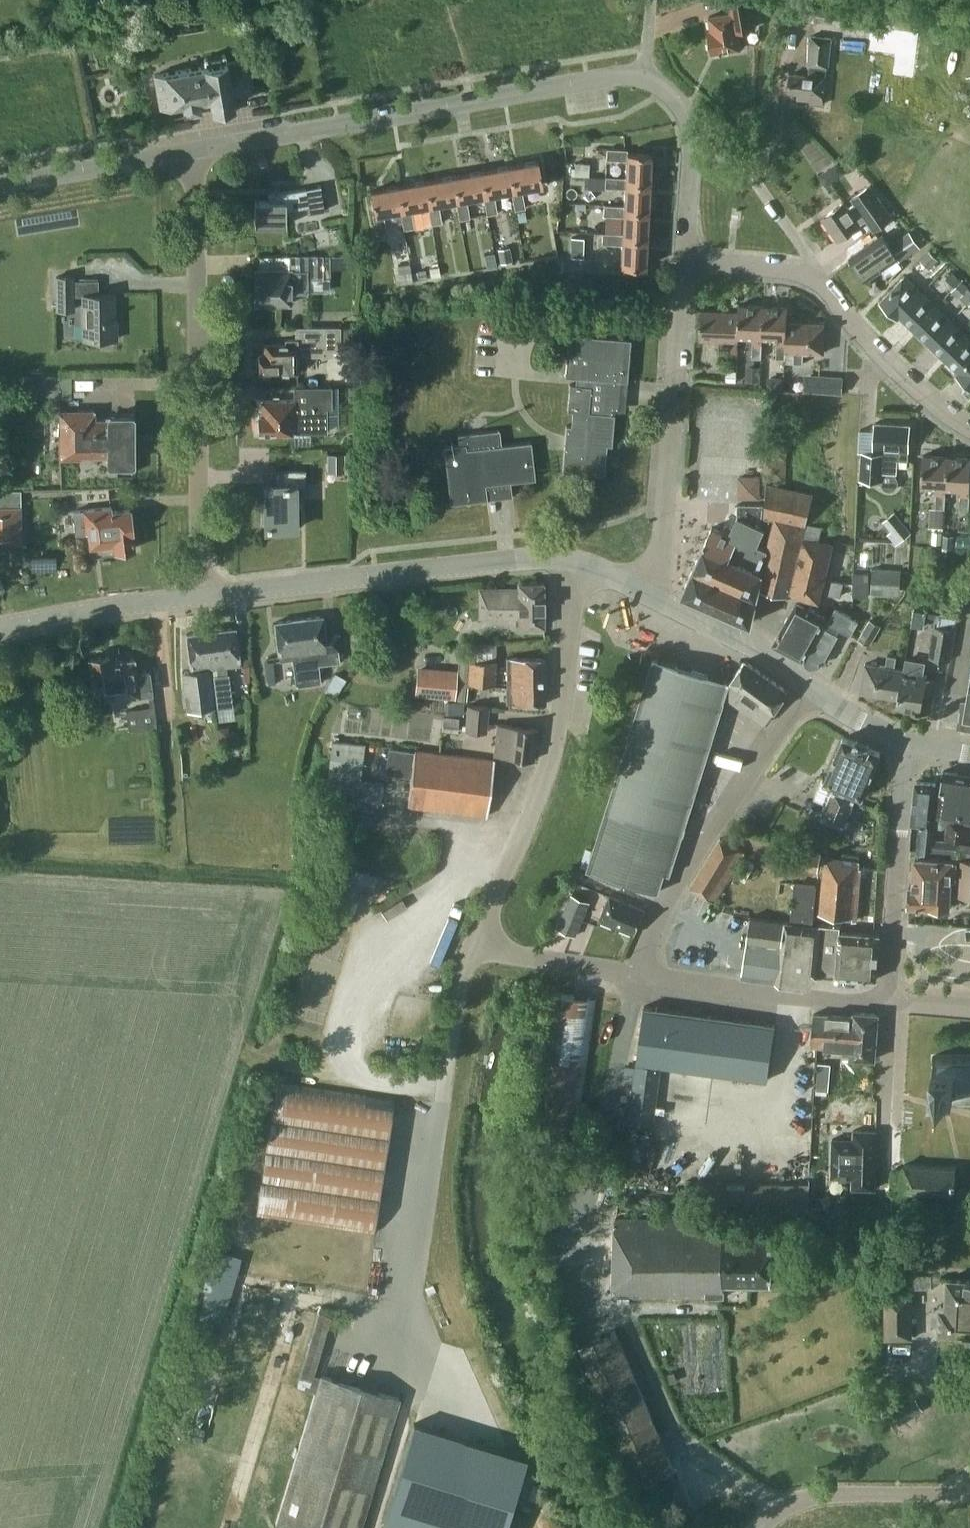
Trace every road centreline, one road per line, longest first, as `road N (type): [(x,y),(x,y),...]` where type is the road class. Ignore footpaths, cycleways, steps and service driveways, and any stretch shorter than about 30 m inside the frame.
road 1 (residential): [(640,974),(474,945),(552,750),(573,562)]
road 2 (residential): [(199,149),(617,75),(647,77)]
road 3 (residential): [(198,596),(199,149)]
road 4 (tertiary): [(198,596),(512,560),(573,562)]
road 5 (residential): [(969,427),(879,352),(823,283),(683,265)]
road 6 (residential): [(640,974),(656,922),(810,687)]
road 7 (residential): [(640,592),(661,548),(683,265)]
road 8 (residential): [(888,998),(908,741)]
road 9 (residential): [(888,998),(640,974)]
road 10 (residential): [(758,1527),(775,1510),(821,1496),(969,1491)]
road 11 (residential): [(683,265),(689,118),(647,77)]
road 12 (residential): [(0,183),(199,149)]
road 13 (tertiary): [(0,627),(198,596)]
road 14 (tertiary): [(810,687),(640,592)]
road 15 (residential): [(883,1187),(888,998)]

